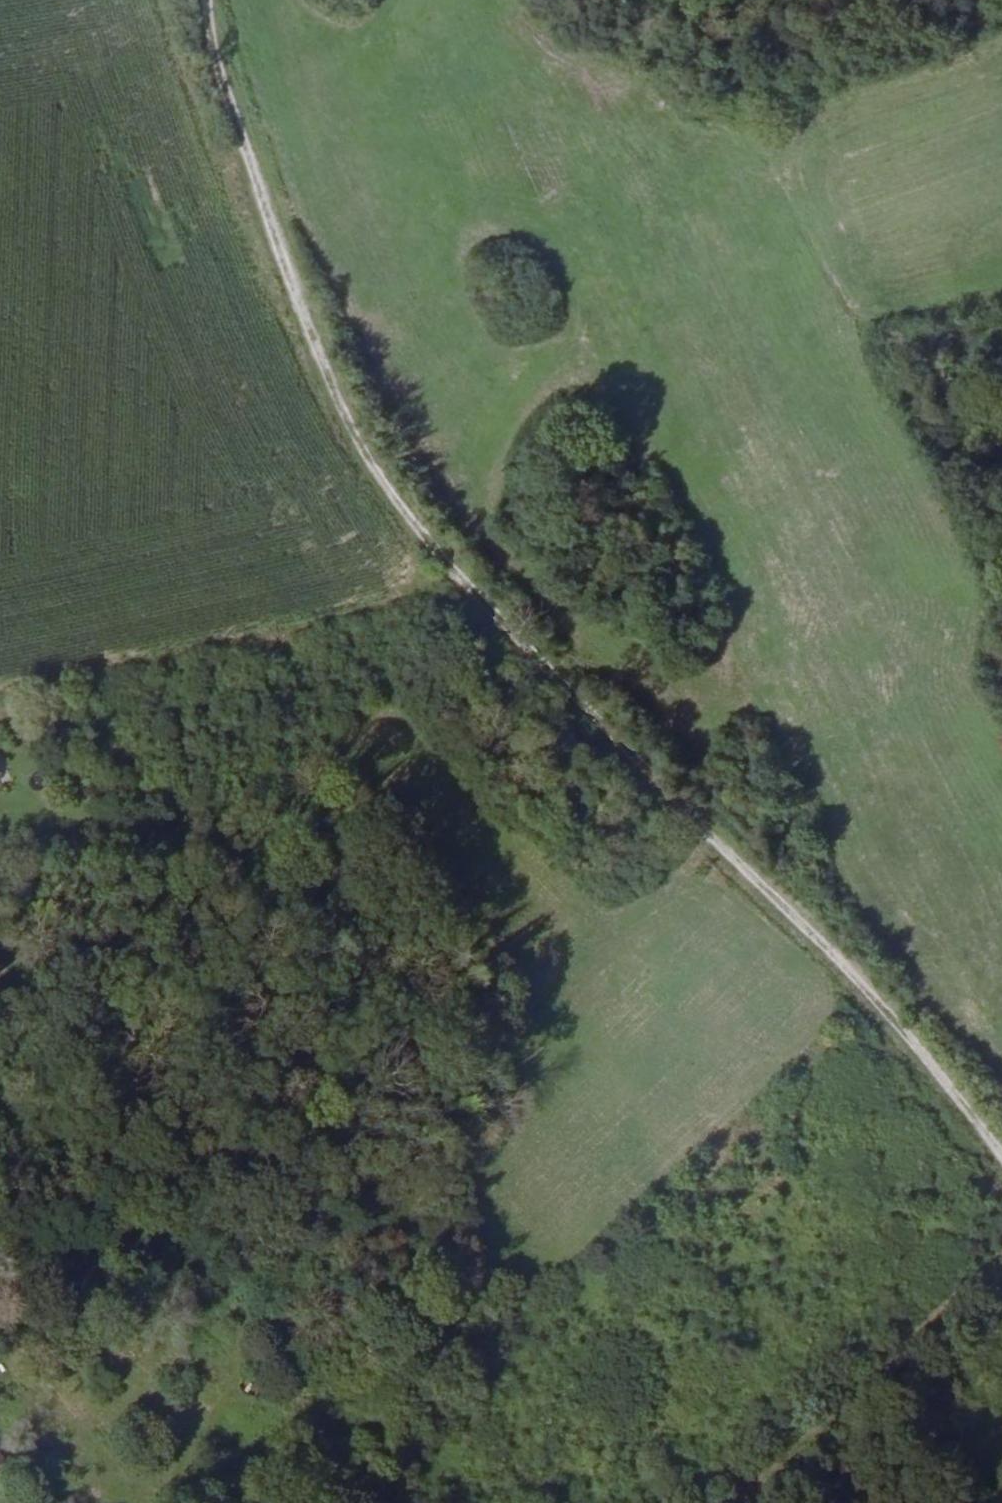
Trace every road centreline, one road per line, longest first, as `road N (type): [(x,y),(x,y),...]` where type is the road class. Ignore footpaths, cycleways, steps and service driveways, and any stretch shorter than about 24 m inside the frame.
road 1 (track): [(1001,1160),(376,494),(341,434),(277,276),(218,98),(196,0)]

